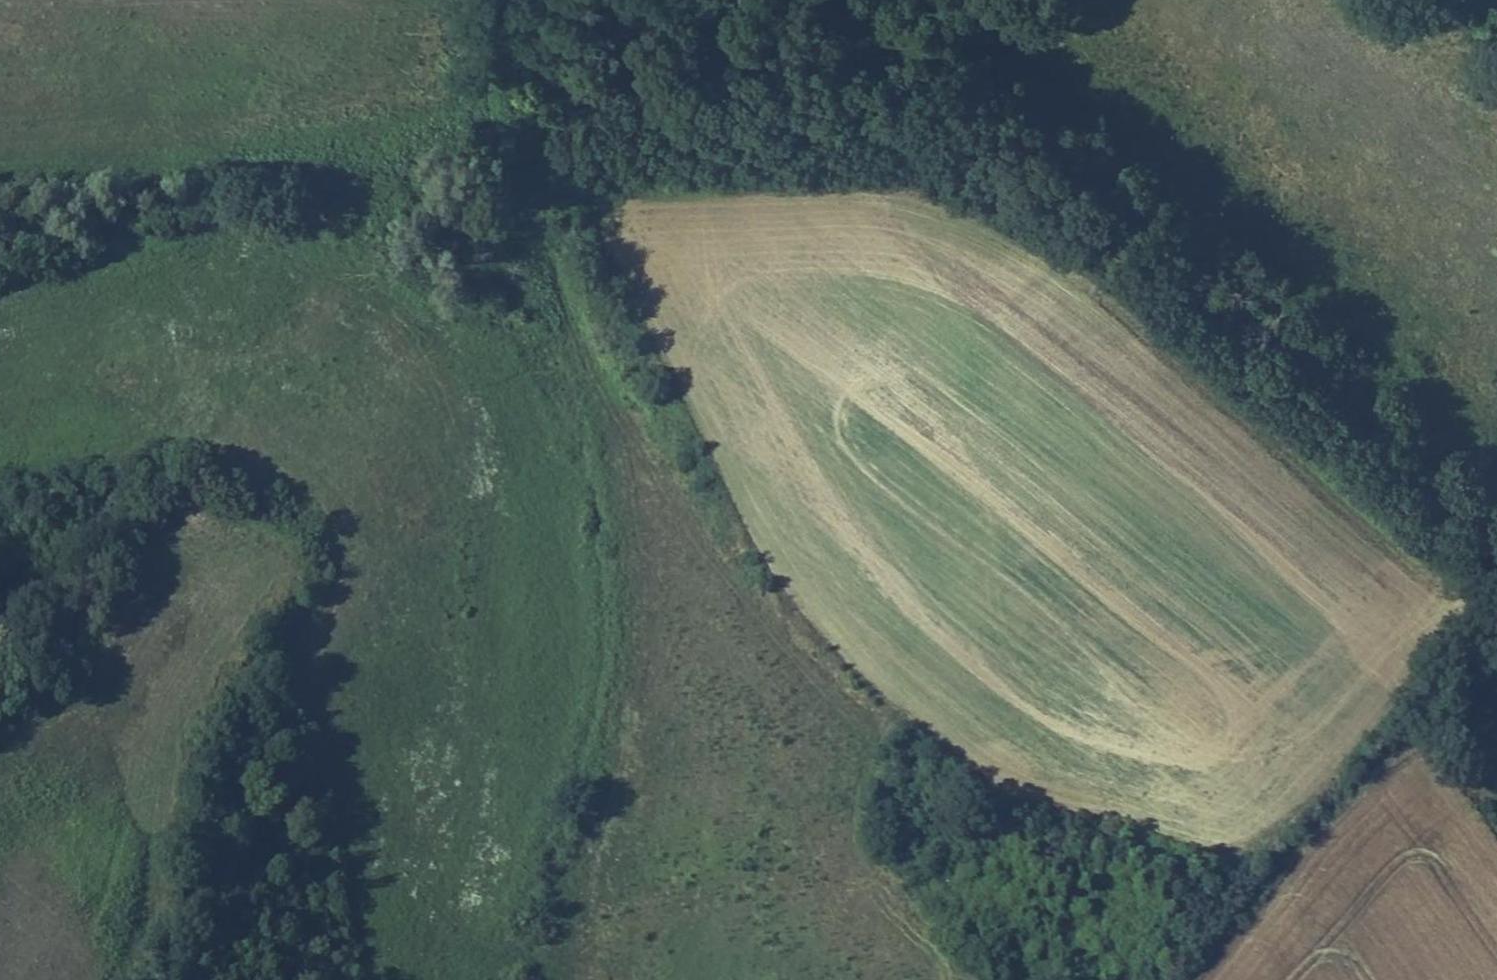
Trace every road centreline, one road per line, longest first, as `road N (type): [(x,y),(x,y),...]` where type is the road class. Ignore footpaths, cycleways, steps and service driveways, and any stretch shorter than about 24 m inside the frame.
road 1 (track): [(1170,979),(1231,867),(1465,611),(1496,591)]

